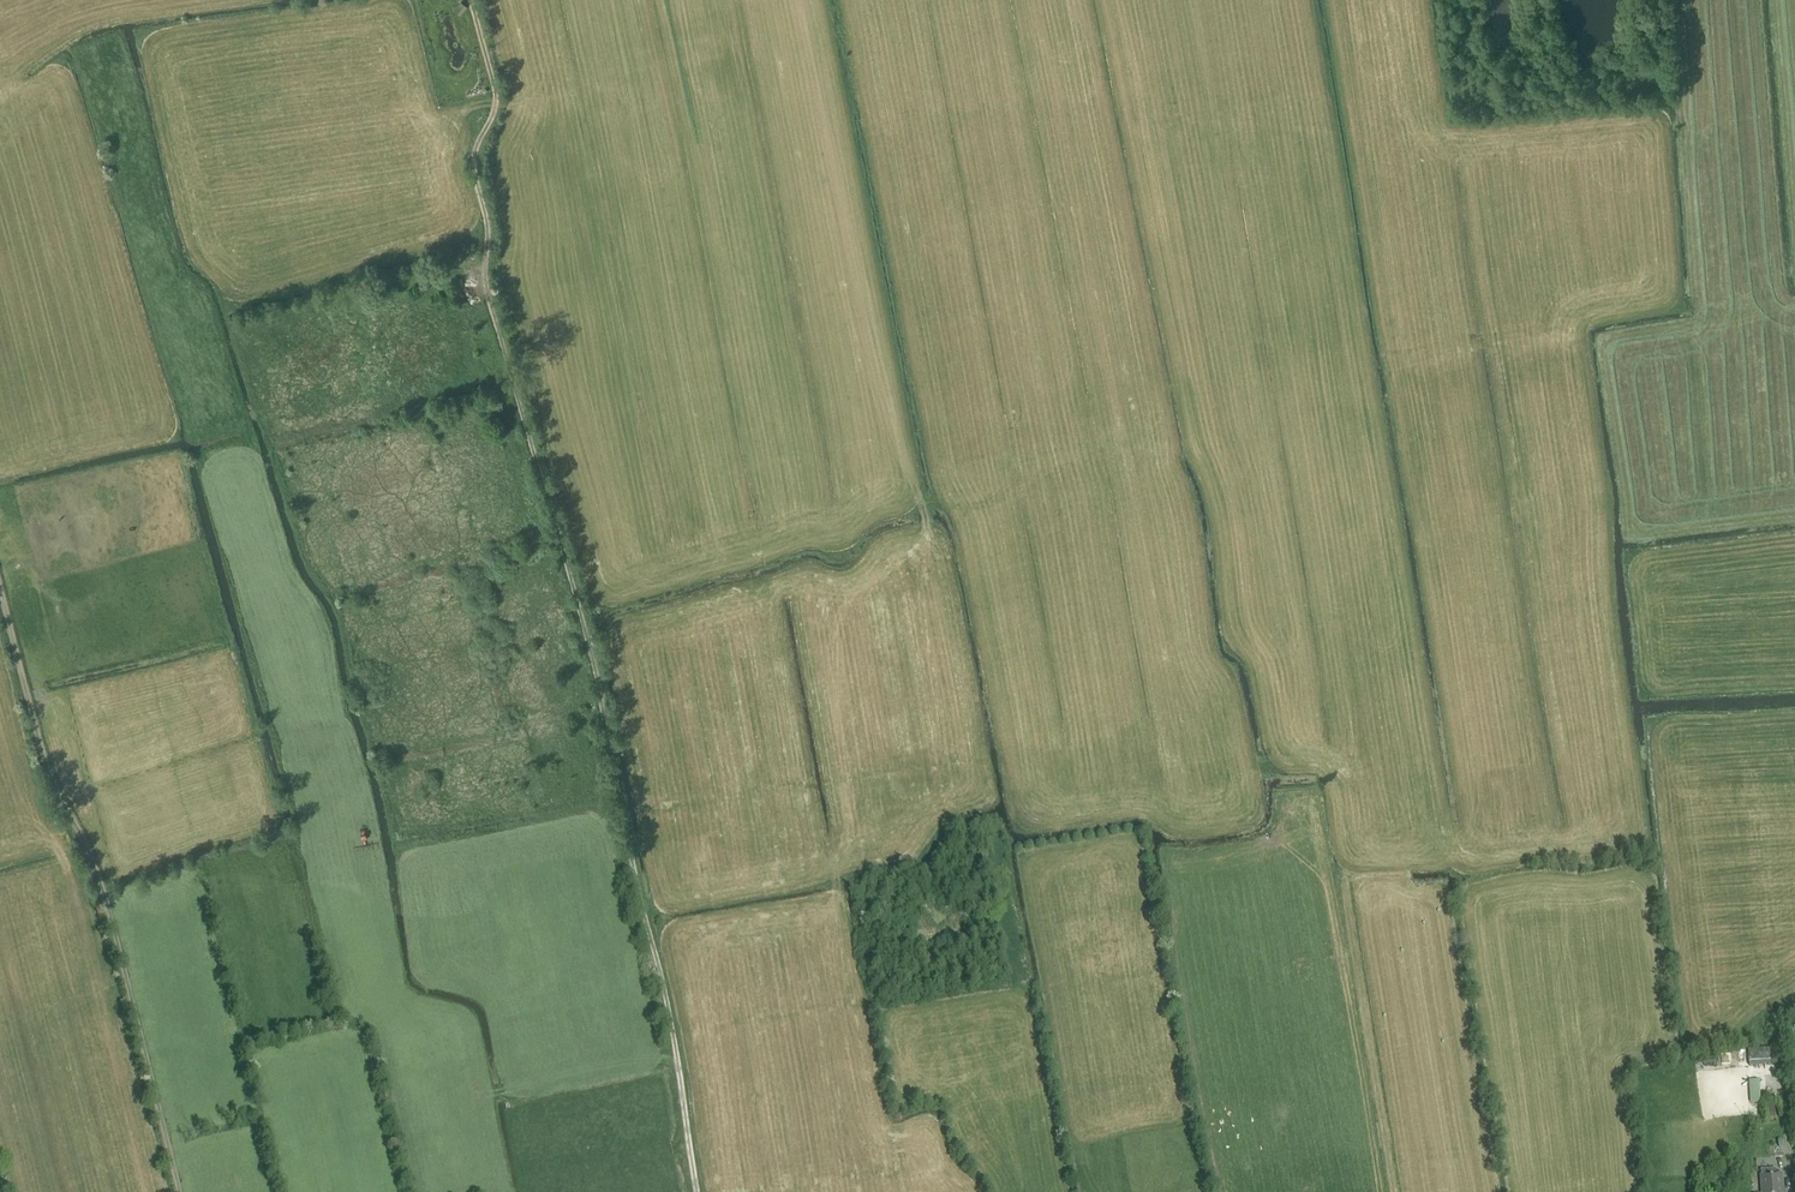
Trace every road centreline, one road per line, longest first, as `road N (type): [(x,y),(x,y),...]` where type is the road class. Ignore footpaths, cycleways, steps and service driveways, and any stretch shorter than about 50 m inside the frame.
road 1 (track): [(698,1191),(663,984),(595,665),(486,290),(489,230),(474,165),(496,95),(472,0)]
road 2 (track): [(180,1191),(106,898),(40,744),(0,586)]

